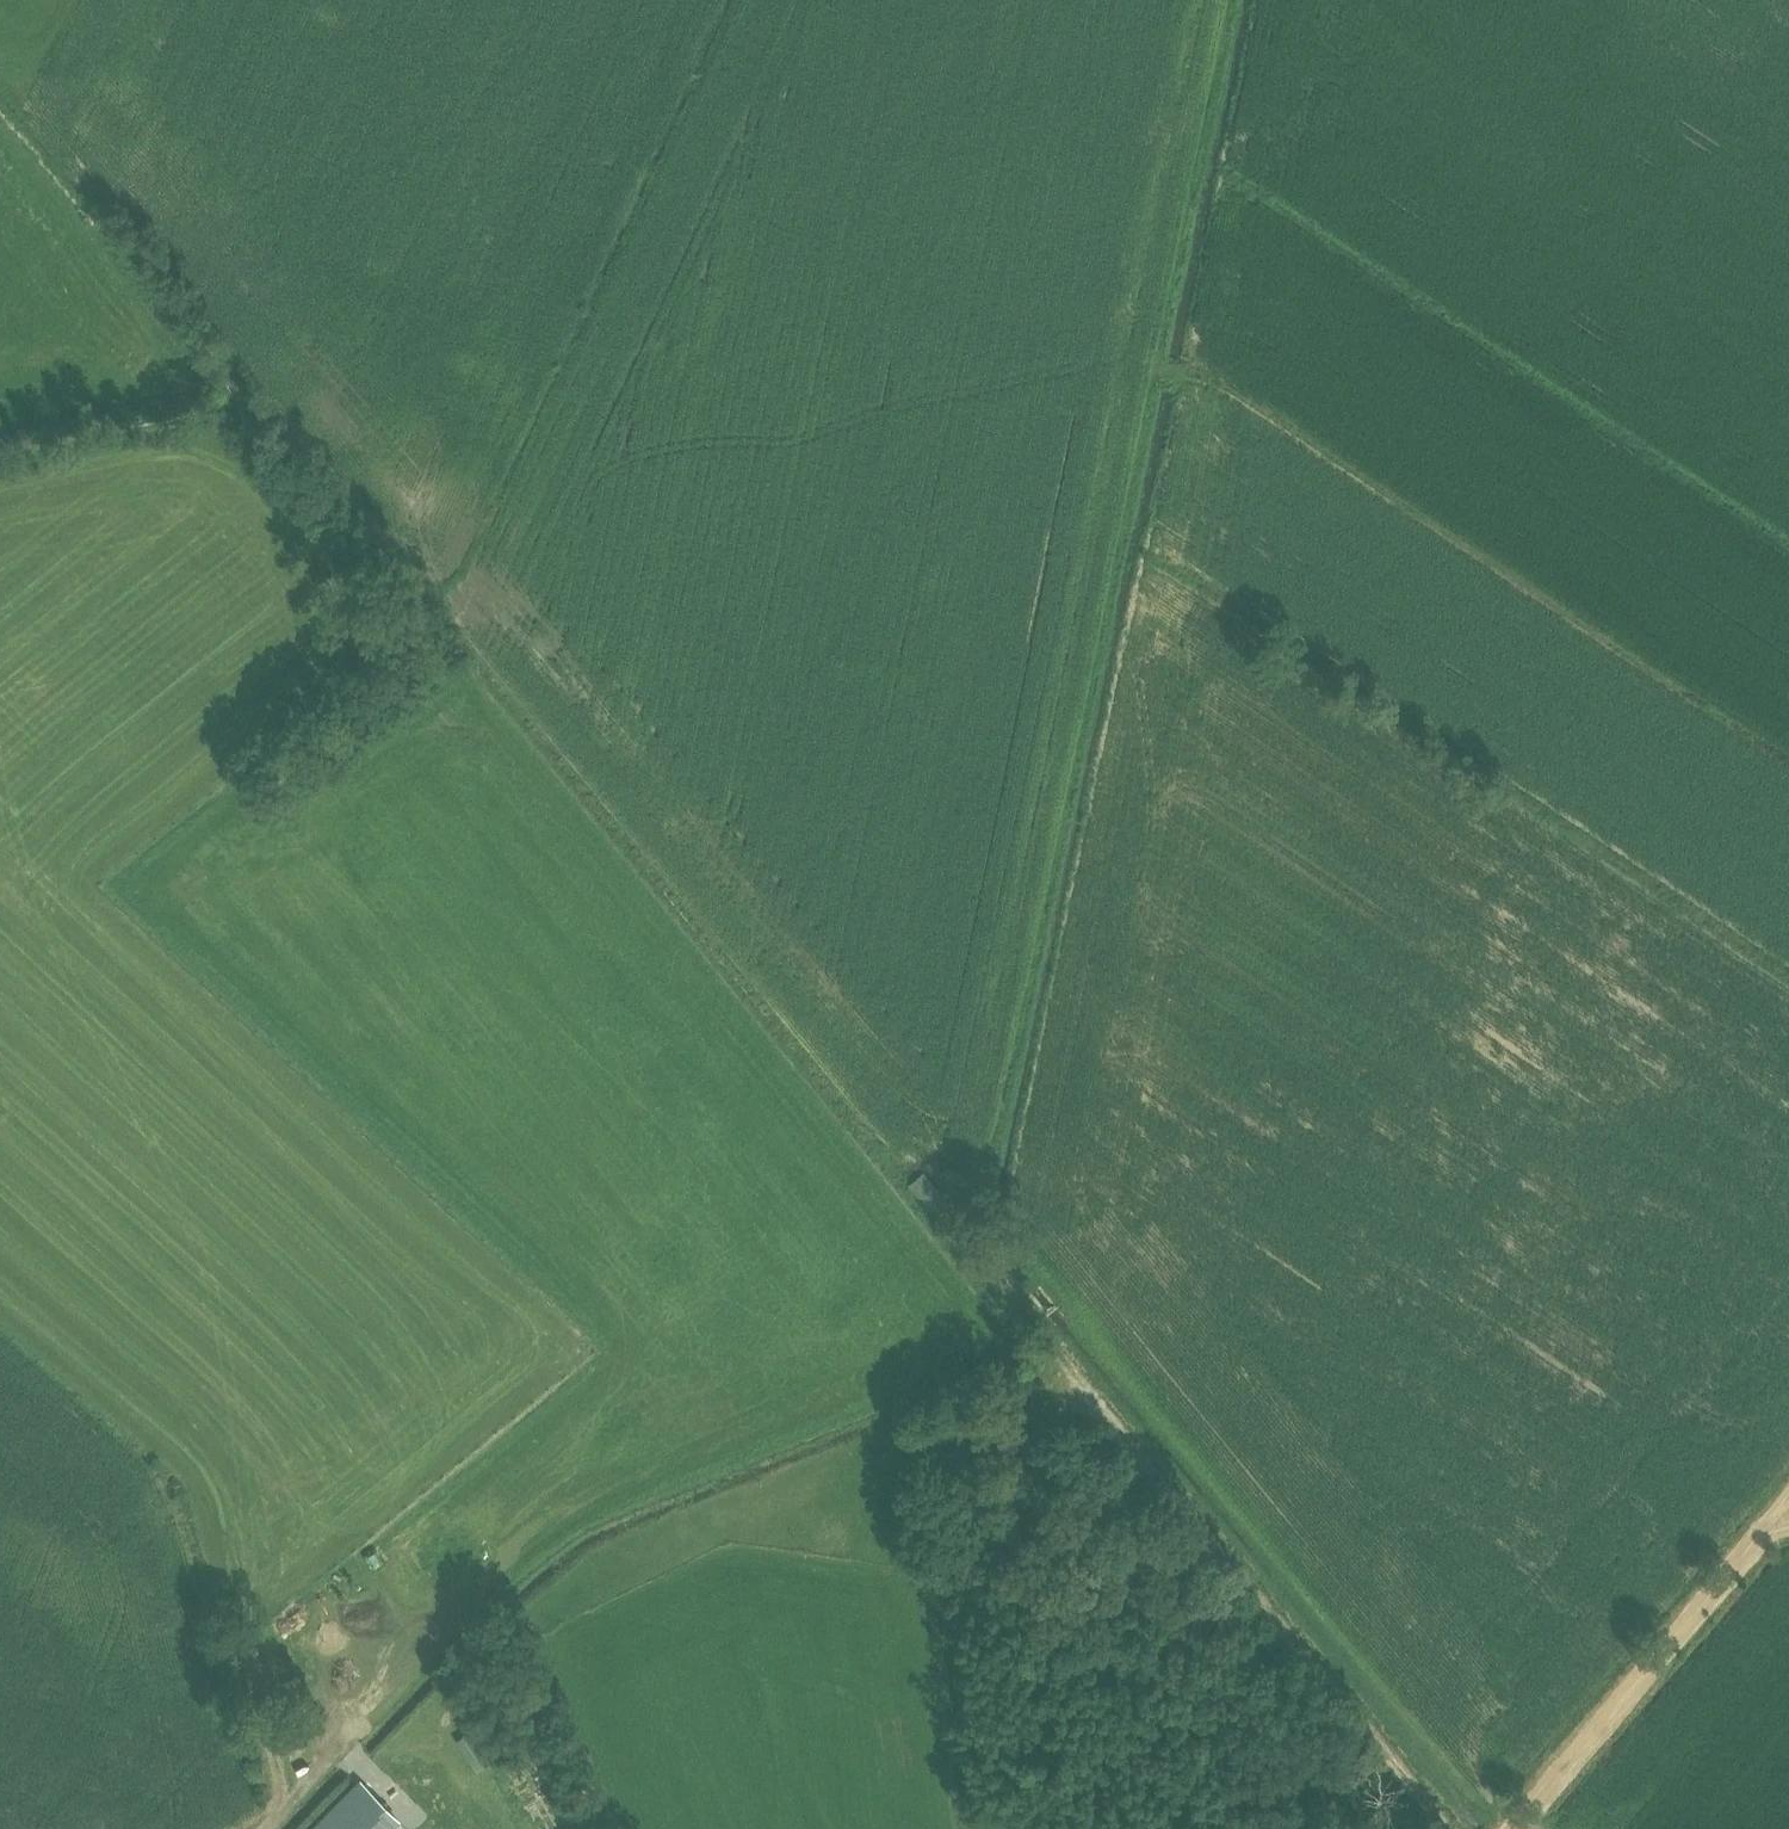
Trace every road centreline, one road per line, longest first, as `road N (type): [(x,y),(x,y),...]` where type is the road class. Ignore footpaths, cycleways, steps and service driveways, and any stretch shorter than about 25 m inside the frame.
road 1 (track): [(1515,1828),(1788,1520)]

